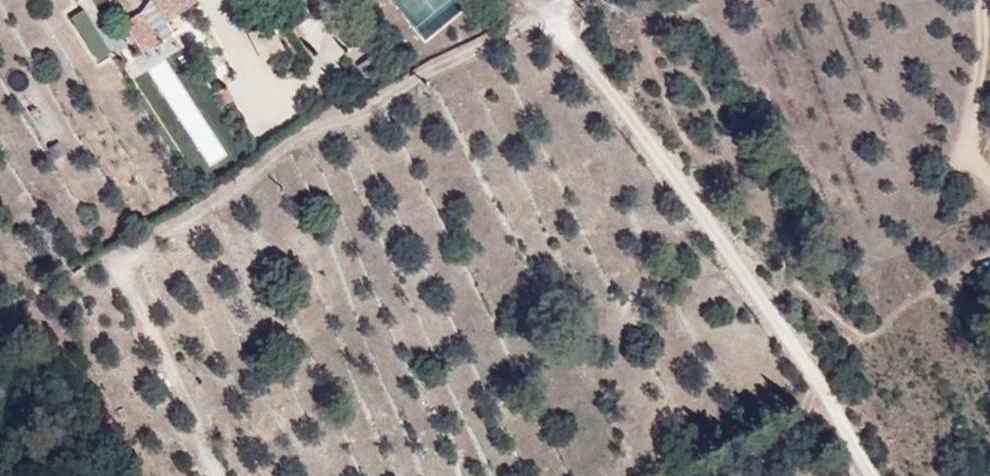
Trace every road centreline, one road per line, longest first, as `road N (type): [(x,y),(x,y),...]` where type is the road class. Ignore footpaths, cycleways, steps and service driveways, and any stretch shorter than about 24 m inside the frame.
road 1 (track): [(219,475),(121,264),(318,128),(558,1),(567,30),(750,278),(876,475)]
road 2 (track): [(982,0),(971,144),(989,178)]

